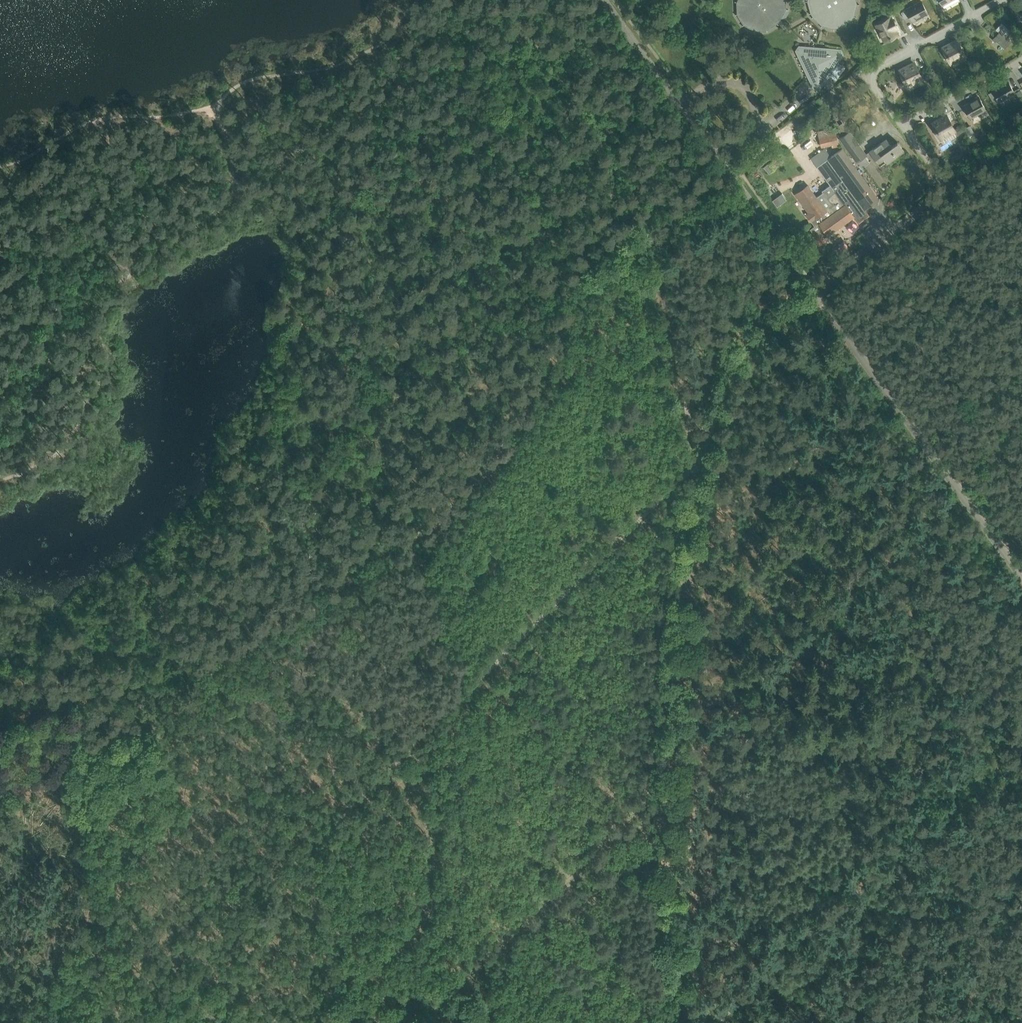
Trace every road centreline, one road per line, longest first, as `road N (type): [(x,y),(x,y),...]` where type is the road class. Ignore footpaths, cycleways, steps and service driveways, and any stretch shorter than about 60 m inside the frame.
road 1 (unclassified): [(812,288),(602,0)]
road 2 (unclassified): [(1021,575),(812,288)]
road 3 (unclassified): [(812,288),(1021,136)]

